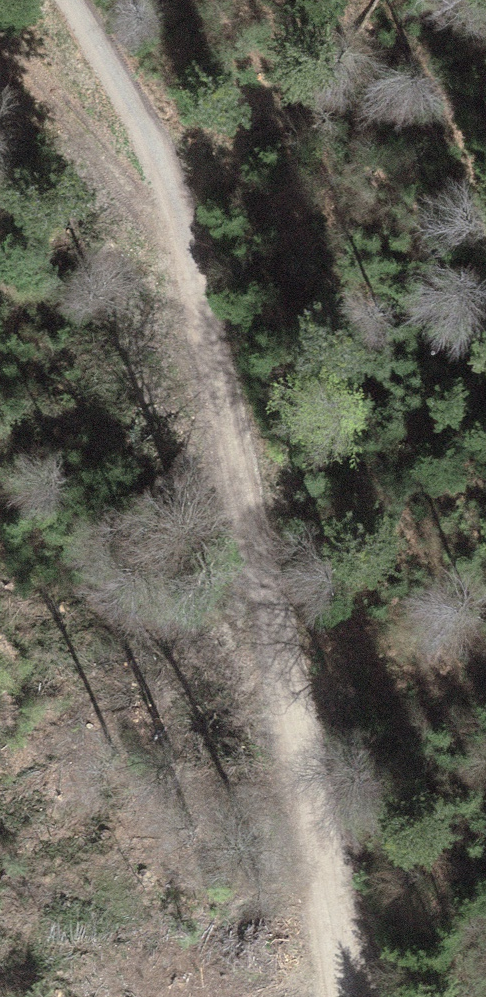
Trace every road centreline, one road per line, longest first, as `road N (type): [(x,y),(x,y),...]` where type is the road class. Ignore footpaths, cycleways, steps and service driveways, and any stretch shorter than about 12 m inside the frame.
road 1 (track): [(485,935),(415,563),(239,239),(177,221),(136,189),(0,33)]
road 2 (track): [(339,996),(229,416),(147,136),(73,0)]

